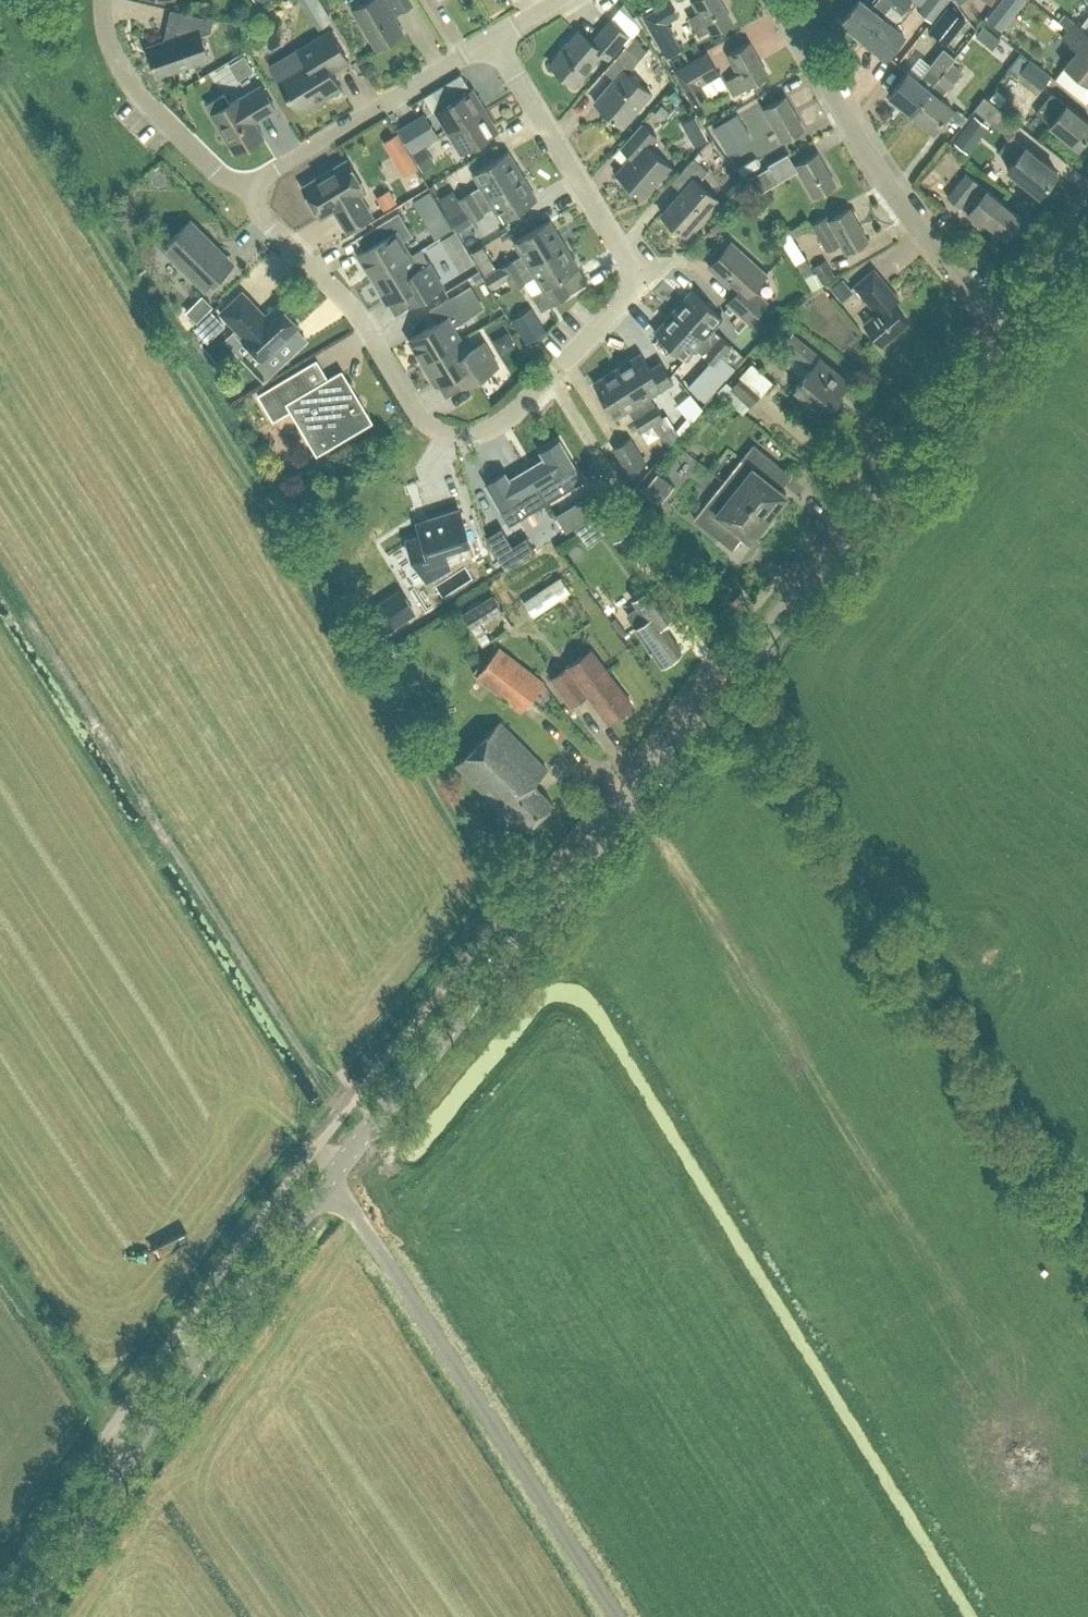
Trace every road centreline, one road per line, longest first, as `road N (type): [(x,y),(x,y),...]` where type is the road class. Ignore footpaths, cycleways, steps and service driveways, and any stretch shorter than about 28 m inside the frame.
road 1 (tertiary): [(330,1175),(1008,328)]
road 2 (track): [(515,910),(0,72)]
road 3 (residential): [(494,38),(639,278),(502,425),(449,431),(419,407),(368,311),(264,219),(245,187)]
road 4 (track): [(1087,1253),(738,667)]
road 5 (tertiary): [(22,1616),(330,1175)]
road 6 (unclassified): [(616,1616),(330,1175)]
road 7 (residential): [(1008,328),(911,218),(778,0)]
road 8 (residential): [(245,187),(494,38)]
road 9 (residential): [(245,187),(220,173),(134,88),(113,48),(104,0)]
road 10 (track): [(117,1420),(0,1252)]
road 11 (tertiary): [(1008,328),(1087,230)]

